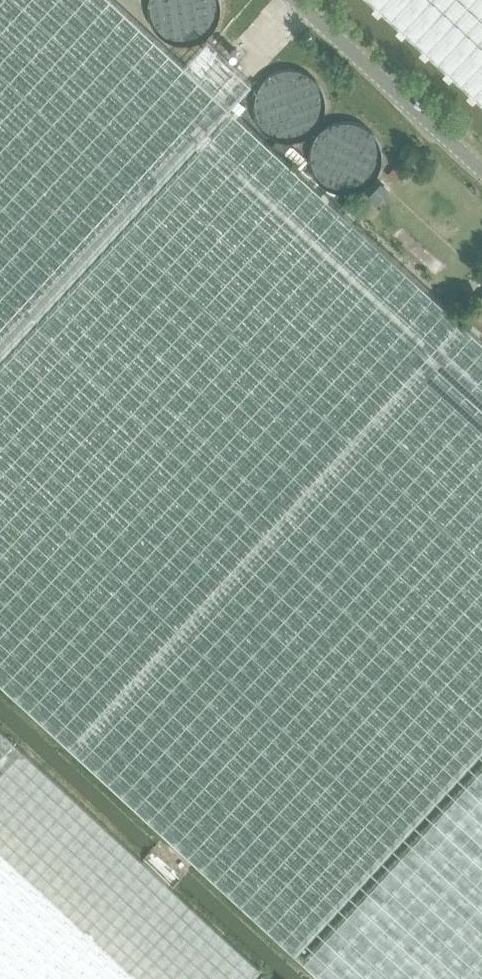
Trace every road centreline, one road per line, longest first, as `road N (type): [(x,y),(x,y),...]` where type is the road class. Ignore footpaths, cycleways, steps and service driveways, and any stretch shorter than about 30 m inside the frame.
road 1 (unclassified): [(481,164),(301,0)]

